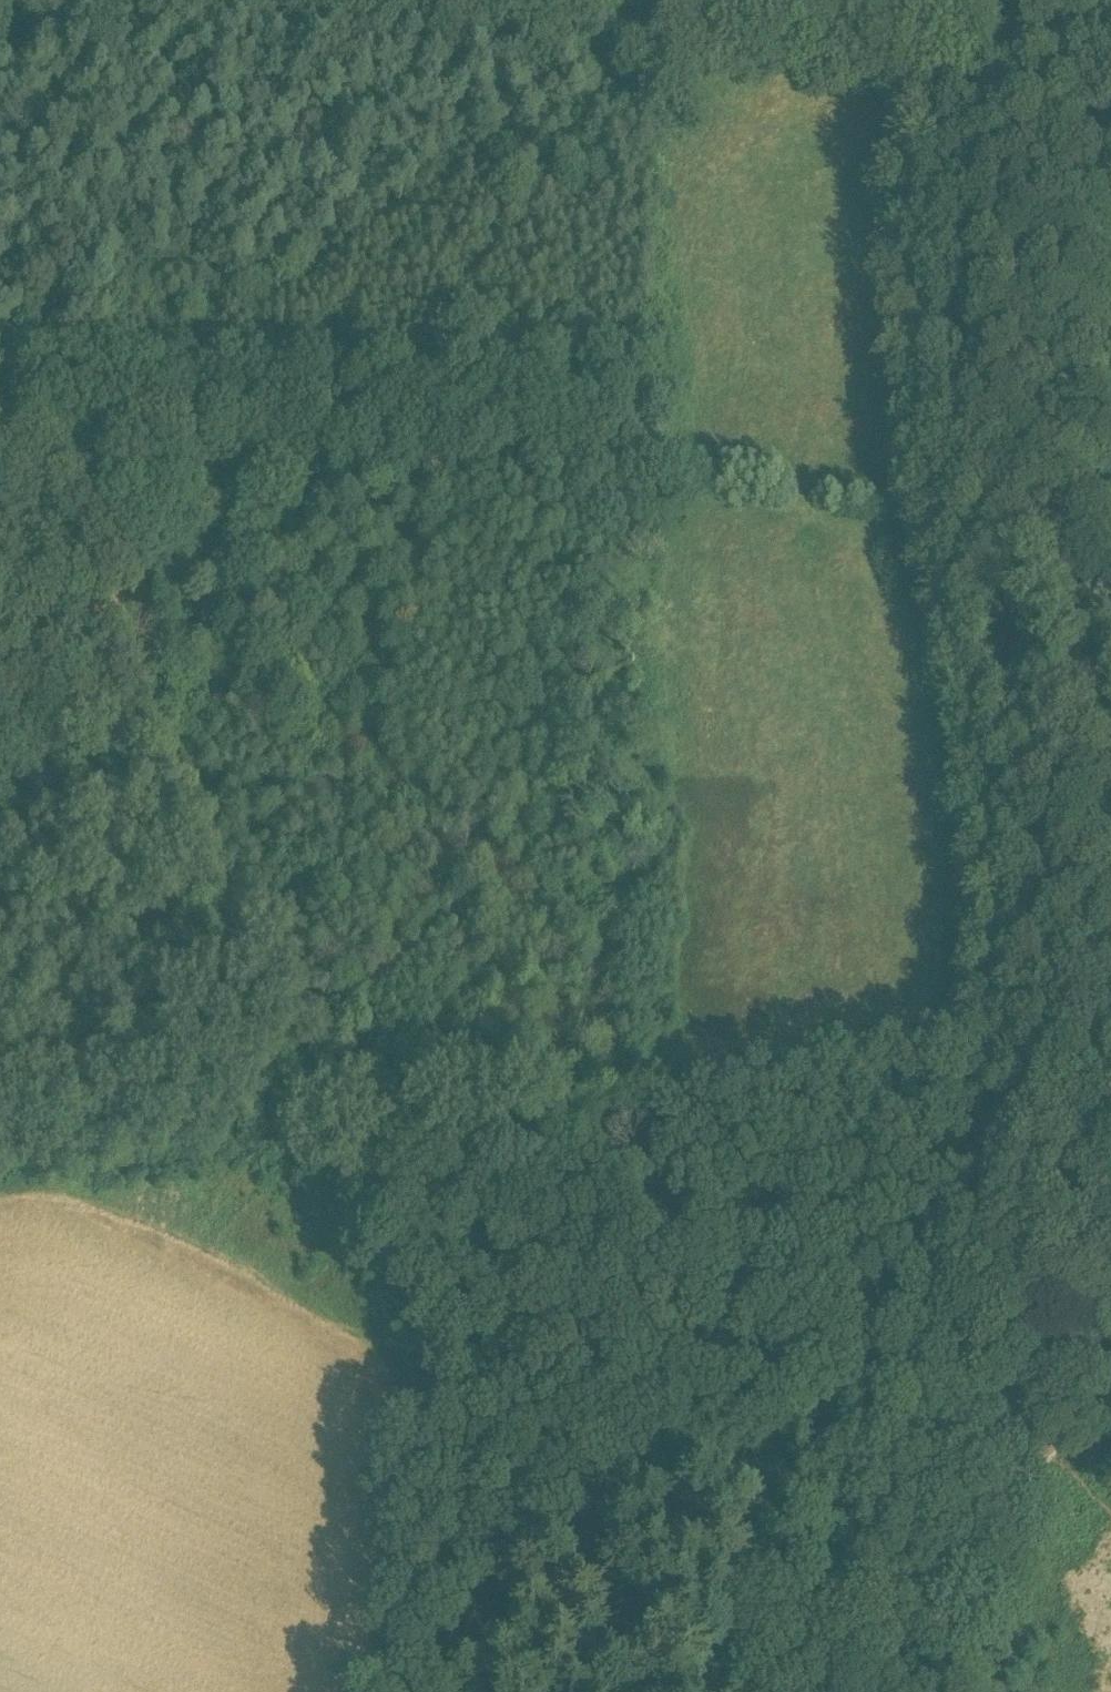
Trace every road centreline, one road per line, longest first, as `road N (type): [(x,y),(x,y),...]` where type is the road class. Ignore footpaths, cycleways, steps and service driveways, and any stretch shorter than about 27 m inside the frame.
road 1 (track): [(824,1691),(830,1635),(965,1249),(1007,946),(920,327),(960,43)]
road 2 (unclassified): [(960,43),(710,0)]
road 3 (unclassified): [(960,43),(1110,82)]

